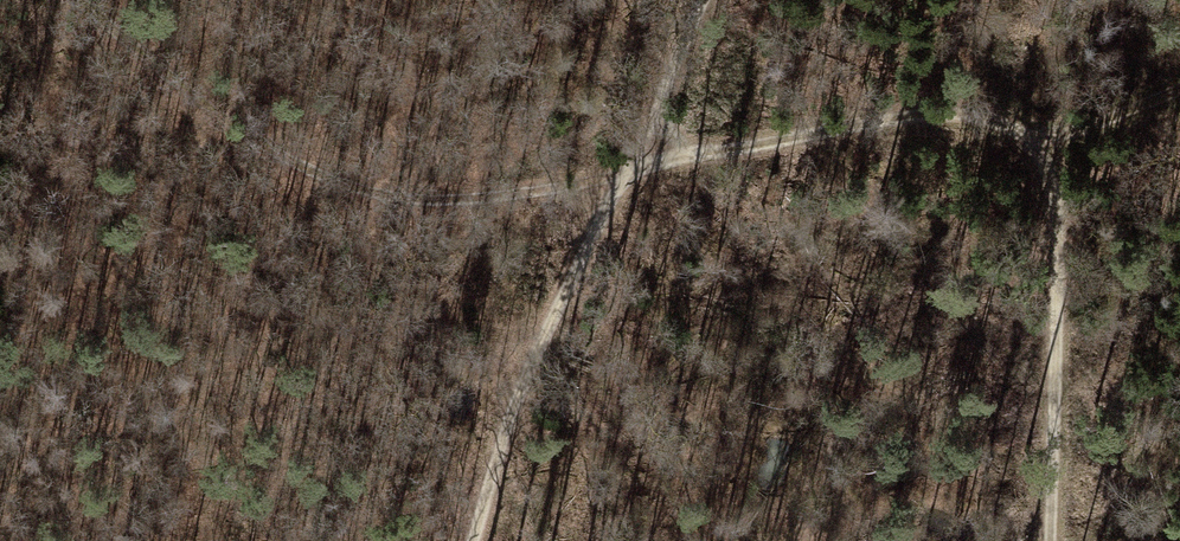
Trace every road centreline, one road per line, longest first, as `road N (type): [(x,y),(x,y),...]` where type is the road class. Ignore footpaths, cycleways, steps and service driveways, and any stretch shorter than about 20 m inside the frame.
road 1 (track): [(1052,137),(989,108),(948,103),(455,202),(350,189),(193,94),(83,0)]
road 2 (track): [(702,0),(518,385),(472,540)]
road 3 (track): [(1052,137),(1049,540)]
road 4 (track): [(1179,84),(1052,137)]

